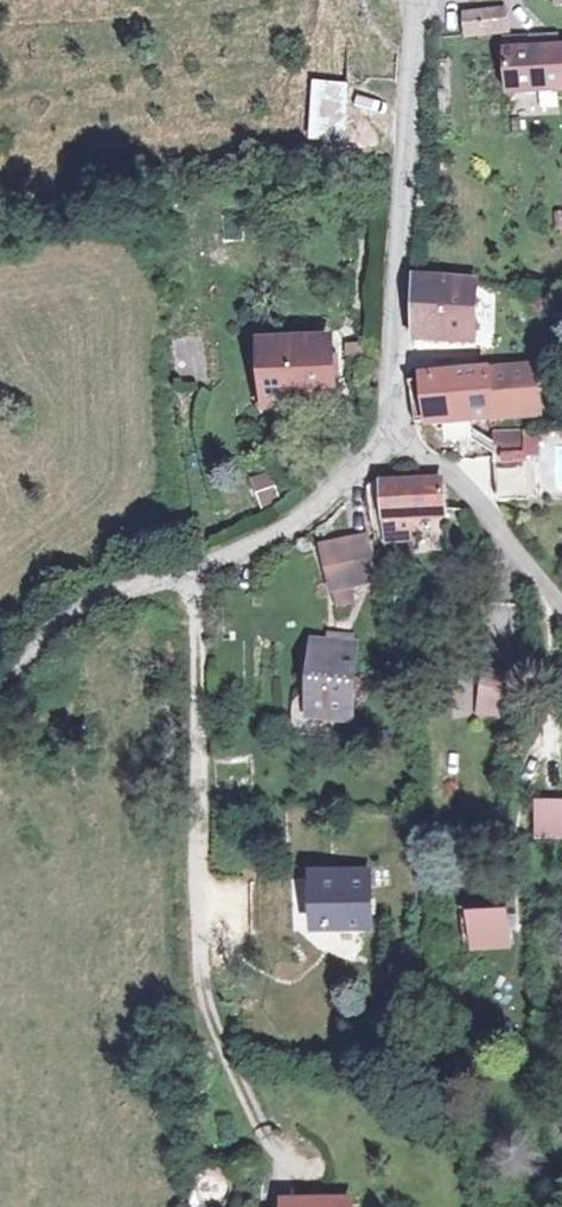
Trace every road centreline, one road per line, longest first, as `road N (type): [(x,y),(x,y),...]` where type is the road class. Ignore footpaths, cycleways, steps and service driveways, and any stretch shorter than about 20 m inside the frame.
road 1 (unclassified): [(0,675),(93,605),(206,563),(312,505),(393,435)]
road 2 (unclassified): [(393,435),(413,0)]
road 3 (unclassified): [(561,607),(448,470),(393,435)]

